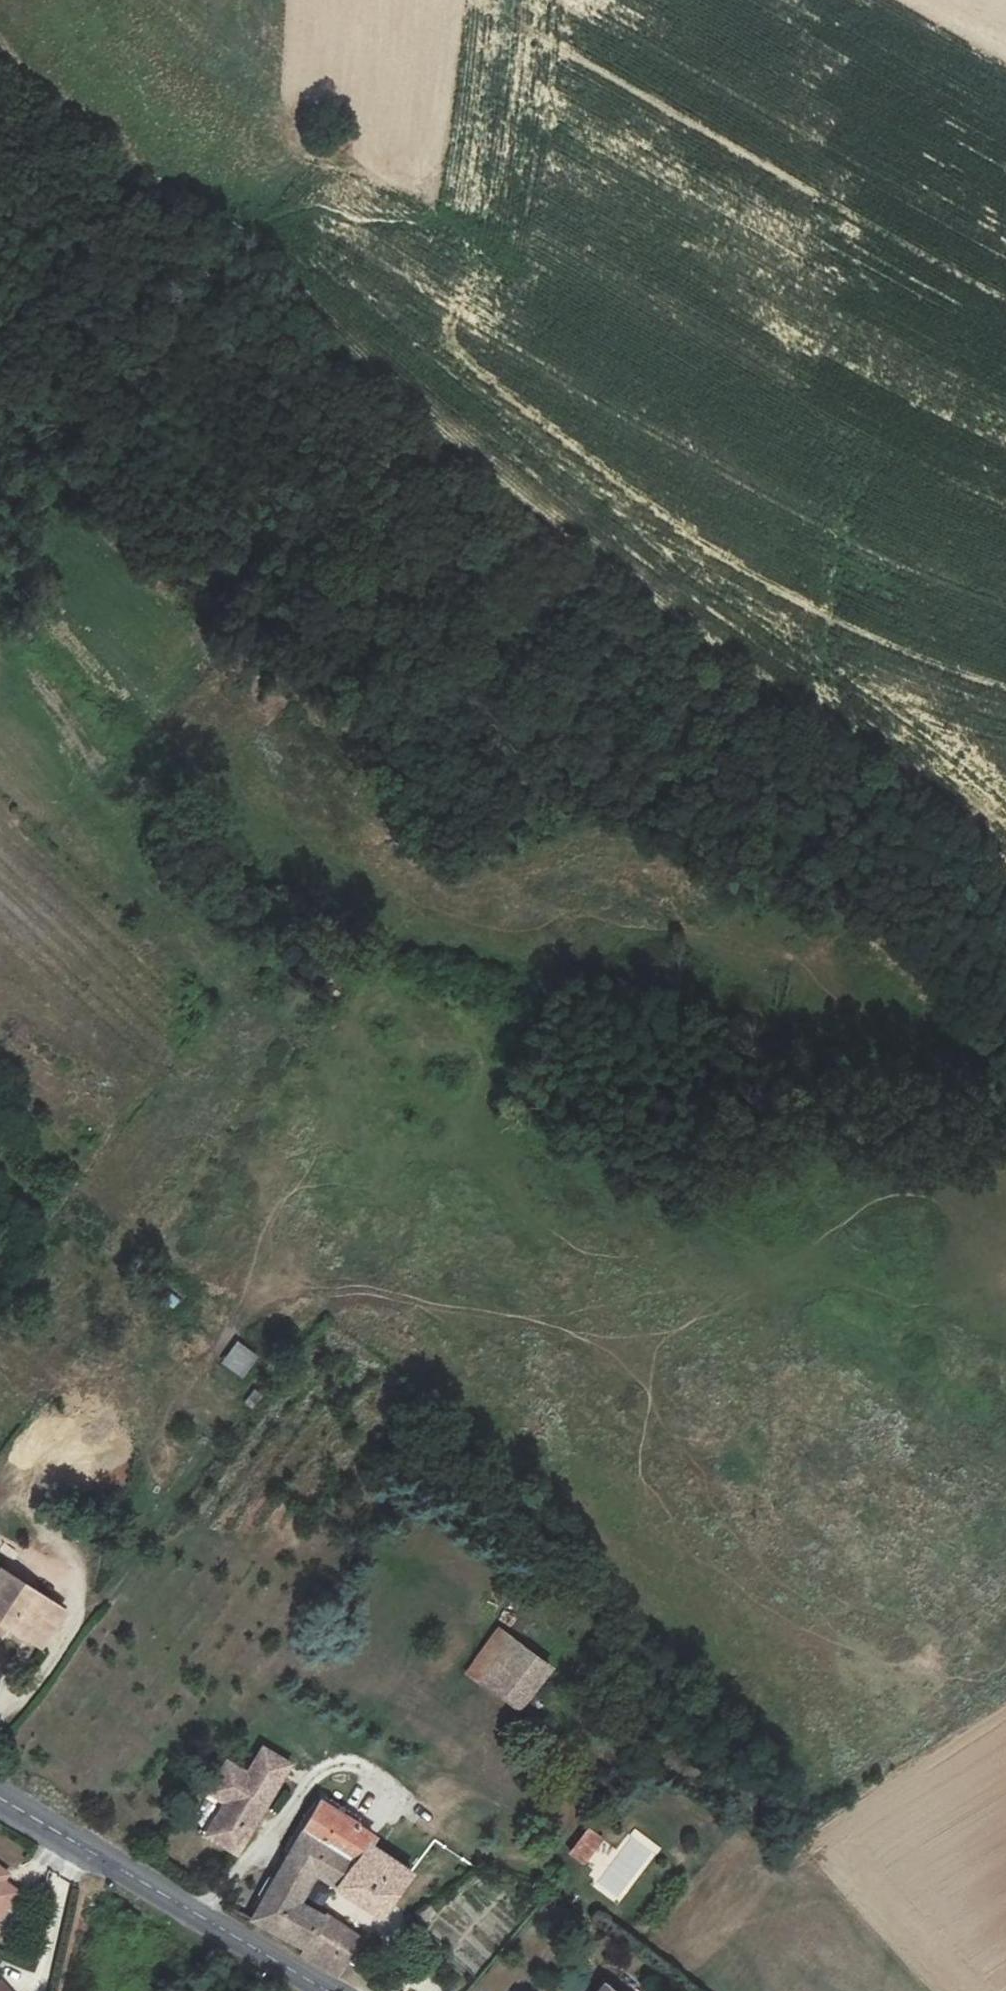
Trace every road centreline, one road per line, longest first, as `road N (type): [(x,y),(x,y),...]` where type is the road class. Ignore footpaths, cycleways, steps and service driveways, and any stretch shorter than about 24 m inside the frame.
road 1 (unclassified): [(0,1798),(327,1990)]

